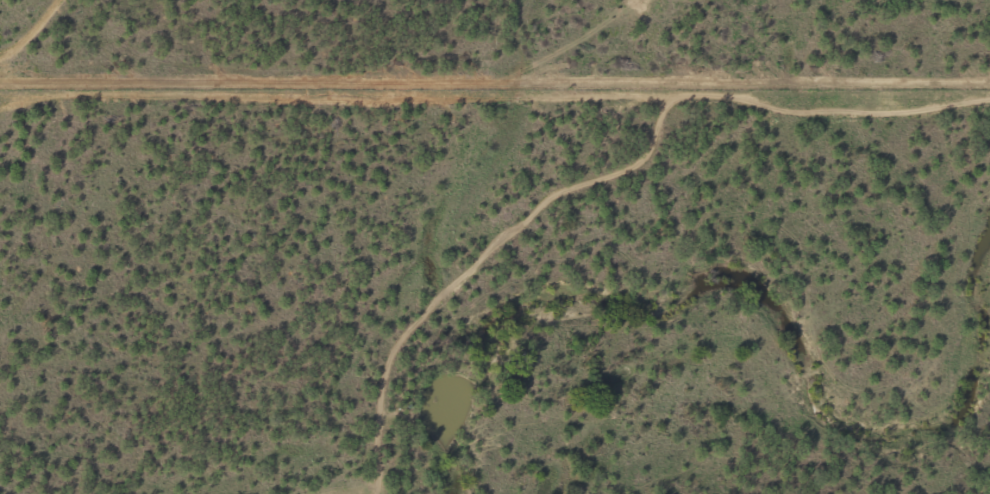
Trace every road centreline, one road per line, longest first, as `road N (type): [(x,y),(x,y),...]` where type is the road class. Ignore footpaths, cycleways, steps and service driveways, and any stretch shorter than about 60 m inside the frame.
road 1 (residential): [(370,493),(386,388),(436,287),(547,180),(678,114),(738,104),(989,109)]

